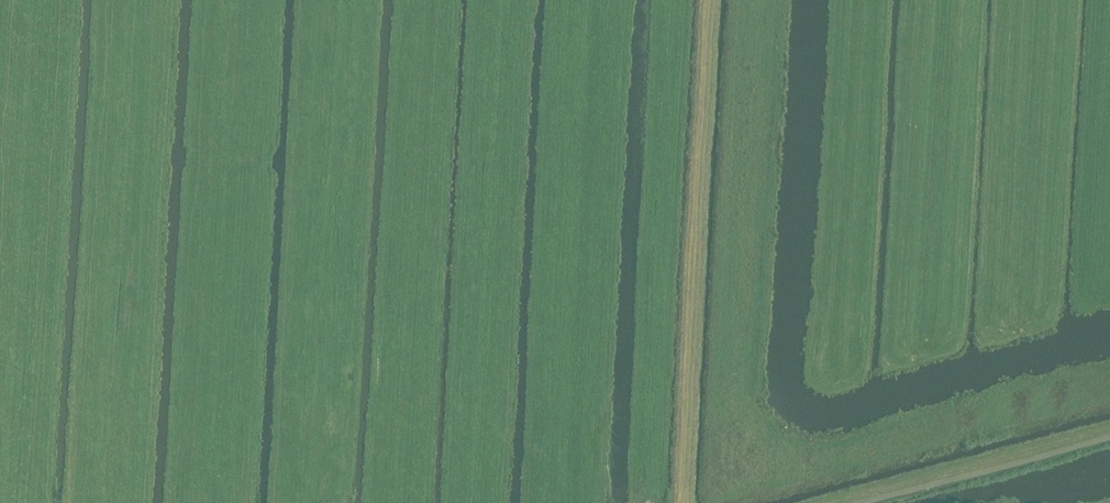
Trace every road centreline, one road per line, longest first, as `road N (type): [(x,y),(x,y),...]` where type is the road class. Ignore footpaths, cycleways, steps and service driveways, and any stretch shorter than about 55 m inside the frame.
road 1 (track): [(713,0),(687,502)]

